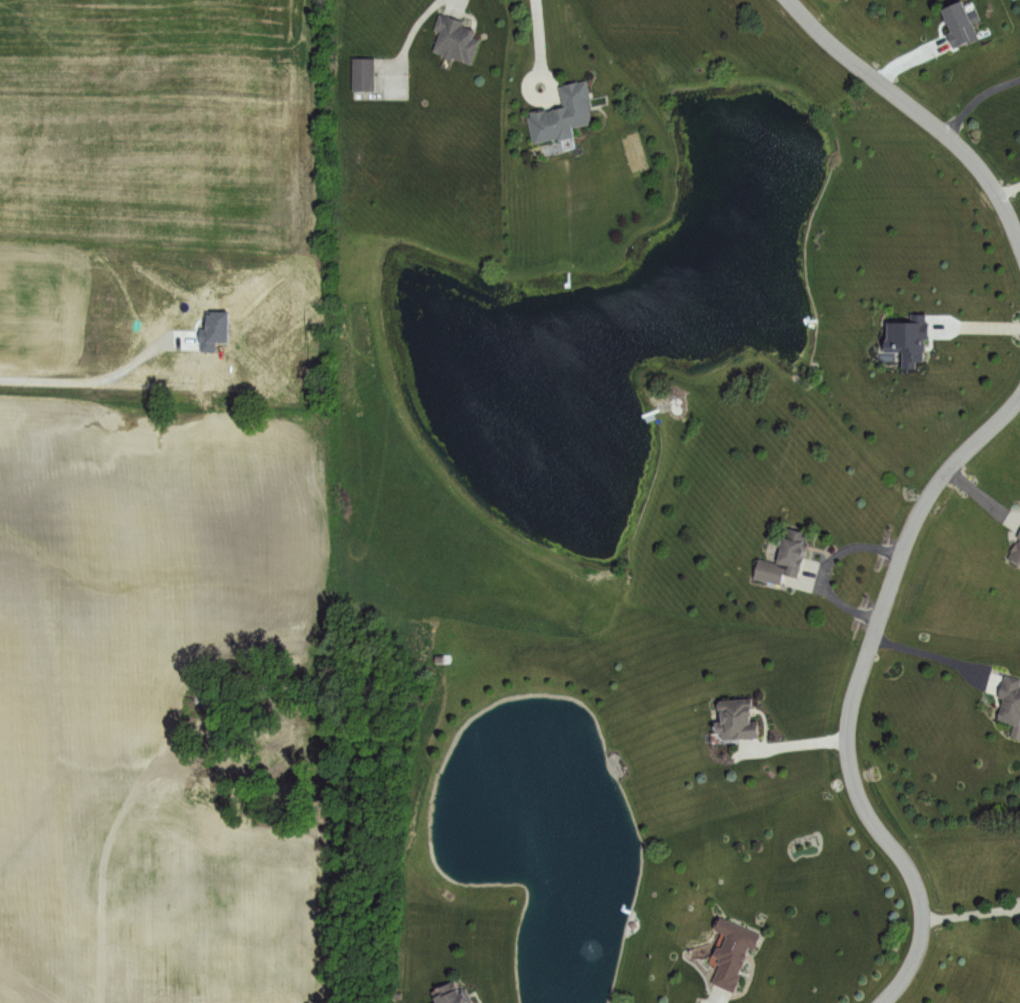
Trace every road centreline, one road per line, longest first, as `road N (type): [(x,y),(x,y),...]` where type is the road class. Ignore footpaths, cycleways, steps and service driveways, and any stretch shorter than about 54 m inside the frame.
road 1 (residential): [(1019,392),(922,498),(848,713),(849,779),(920,887),(916,967),(877,1002)]
road 2 (residential): [(788,0),(976,155),(1019,232)]

